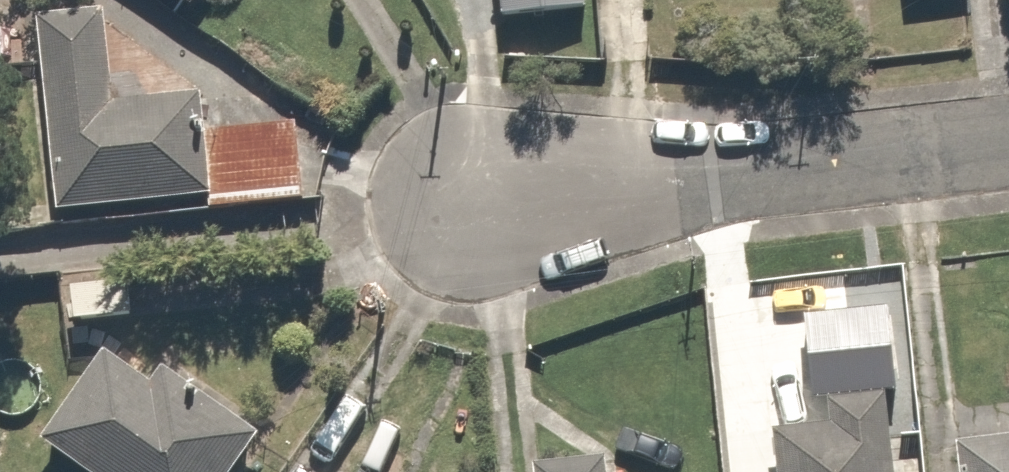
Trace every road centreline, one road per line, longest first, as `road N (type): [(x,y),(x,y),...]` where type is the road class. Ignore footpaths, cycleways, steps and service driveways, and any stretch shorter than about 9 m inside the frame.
road 1 (residential): [(464,208),(1008,146)]

